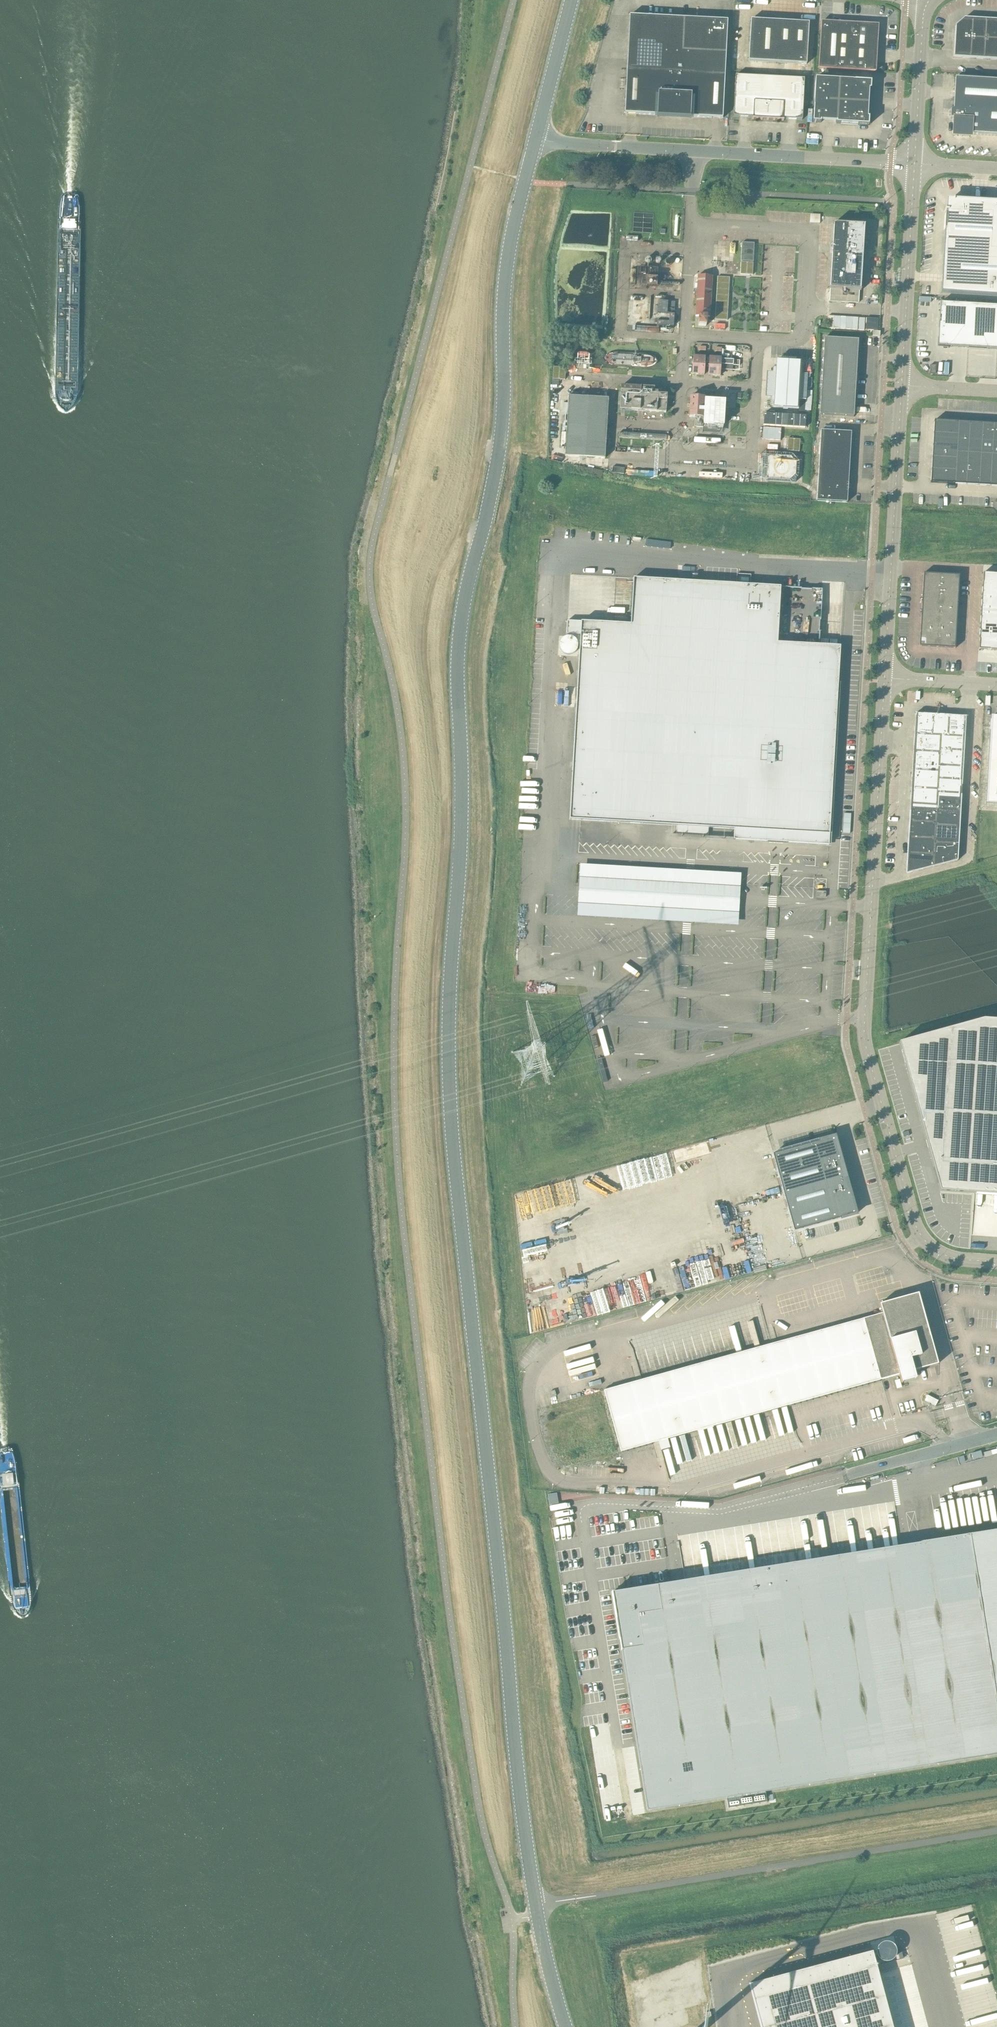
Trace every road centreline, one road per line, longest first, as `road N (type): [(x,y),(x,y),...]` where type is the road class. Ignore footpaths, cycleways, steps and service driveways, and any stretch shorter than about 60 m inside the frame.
road 1 (unclassified): [(537,1910),(460,1191),(451,1027),(463,816),(460,638),(495,472),(502,262),(534,138)]
road 2 (tertiary): [(996,1263),(940,1253),(914,1227),(862,1039),(887,678)]
road 3 (tertiary): [(534,138),(913,166)]
road 4 (tertiary): [(887,678),(902,387)]
road 5 (tertiary): [(902,387),(913,166)]
road 6 (tertiary): [(913,166),(925,0)]
road 7 (unclassified): [(996,1434),(845,1474)]
road 8 (tertiary): [(534,138),(570,0)]
road 9 (unclassified): [(537,1910),(566,2026)]

